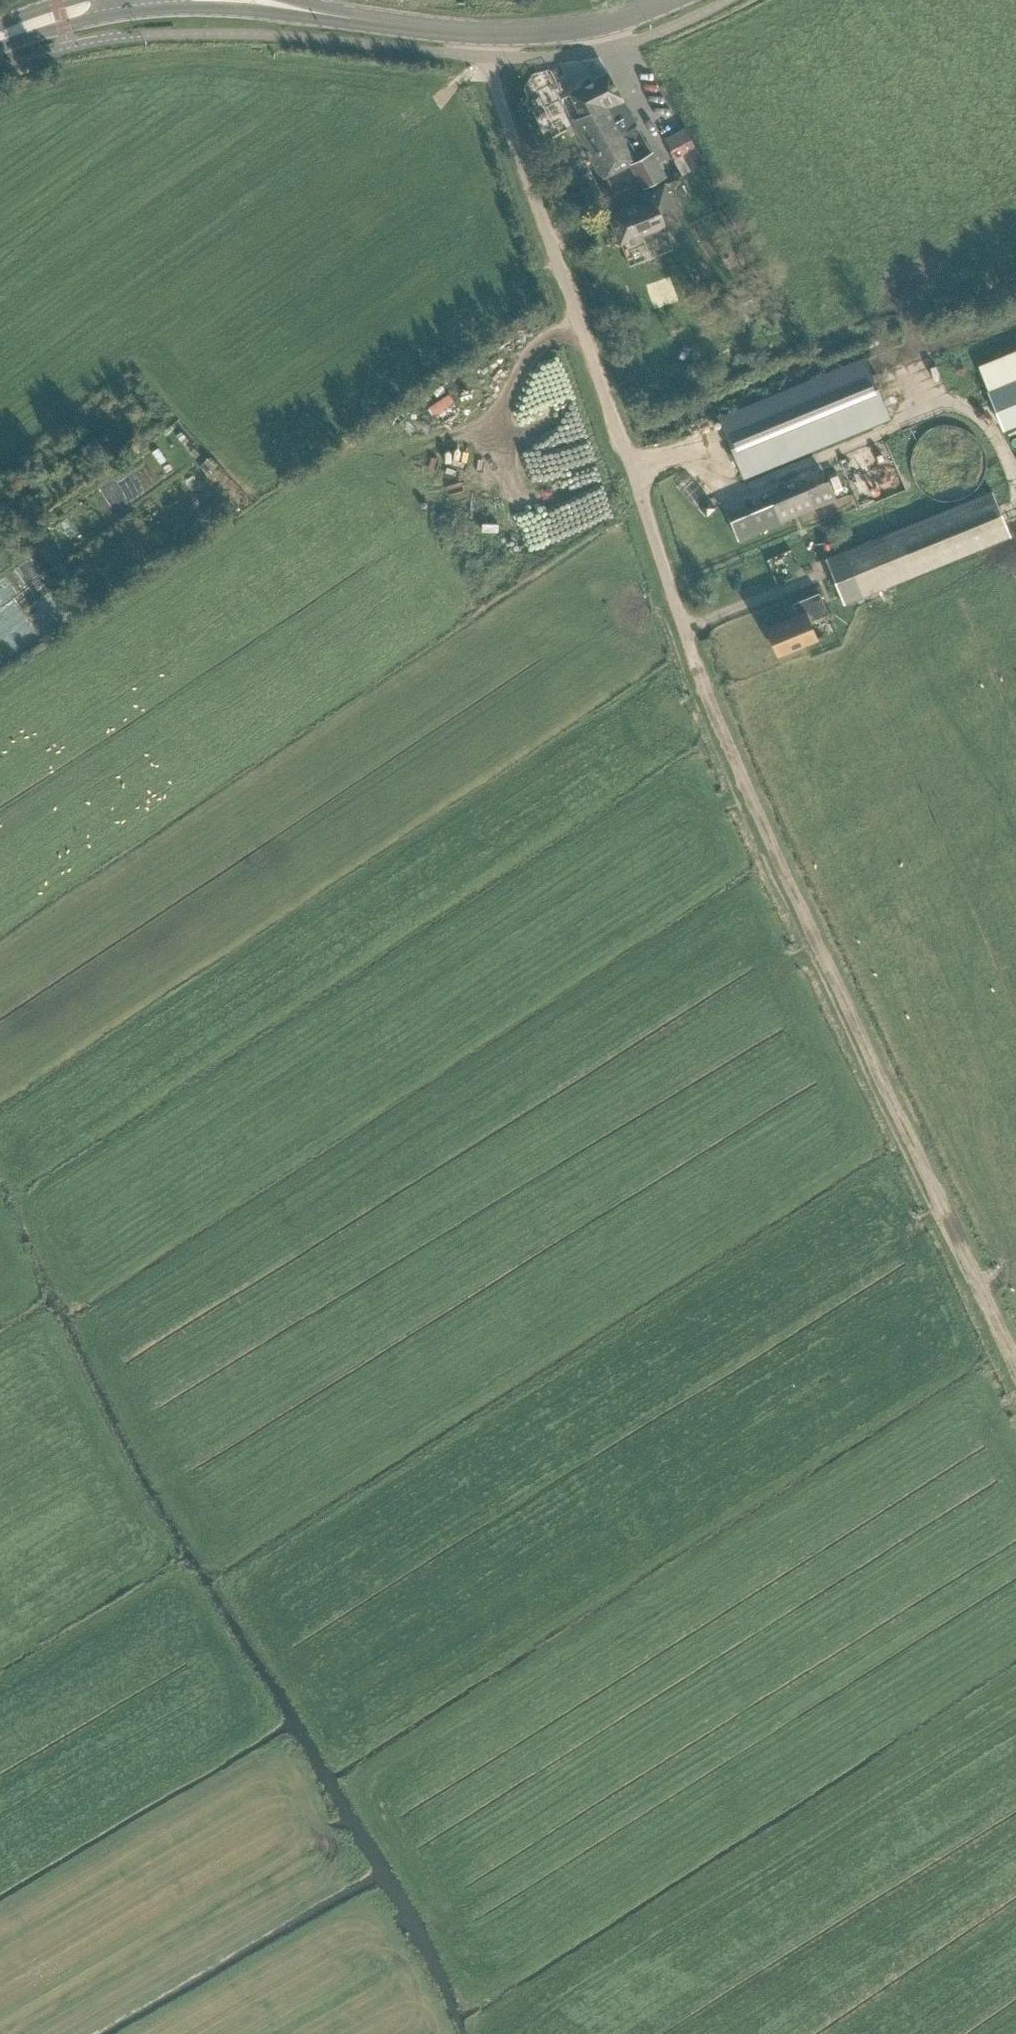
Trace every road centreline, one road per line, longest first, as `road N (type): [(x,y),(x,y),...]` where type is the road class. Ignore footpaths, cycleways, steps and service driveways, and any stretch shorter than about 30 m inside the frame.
road 1 (track): [(1015,1365),(836,991),(687,628)]
road 2 (unclassified): [(687,628),(487,65),(485,33)]
road 3 (tertiary): [(485,33),(591,25),(672,0)]
road 4 (track): [(604,394),(653,374),(685,346),(697,255)]
road 5 (tertiary): [(485,33),(312,12)]
road 6 (tertiary): [(138,10),(312,12)]
road 7 (tertiary): [(0,47),(138,10)]

